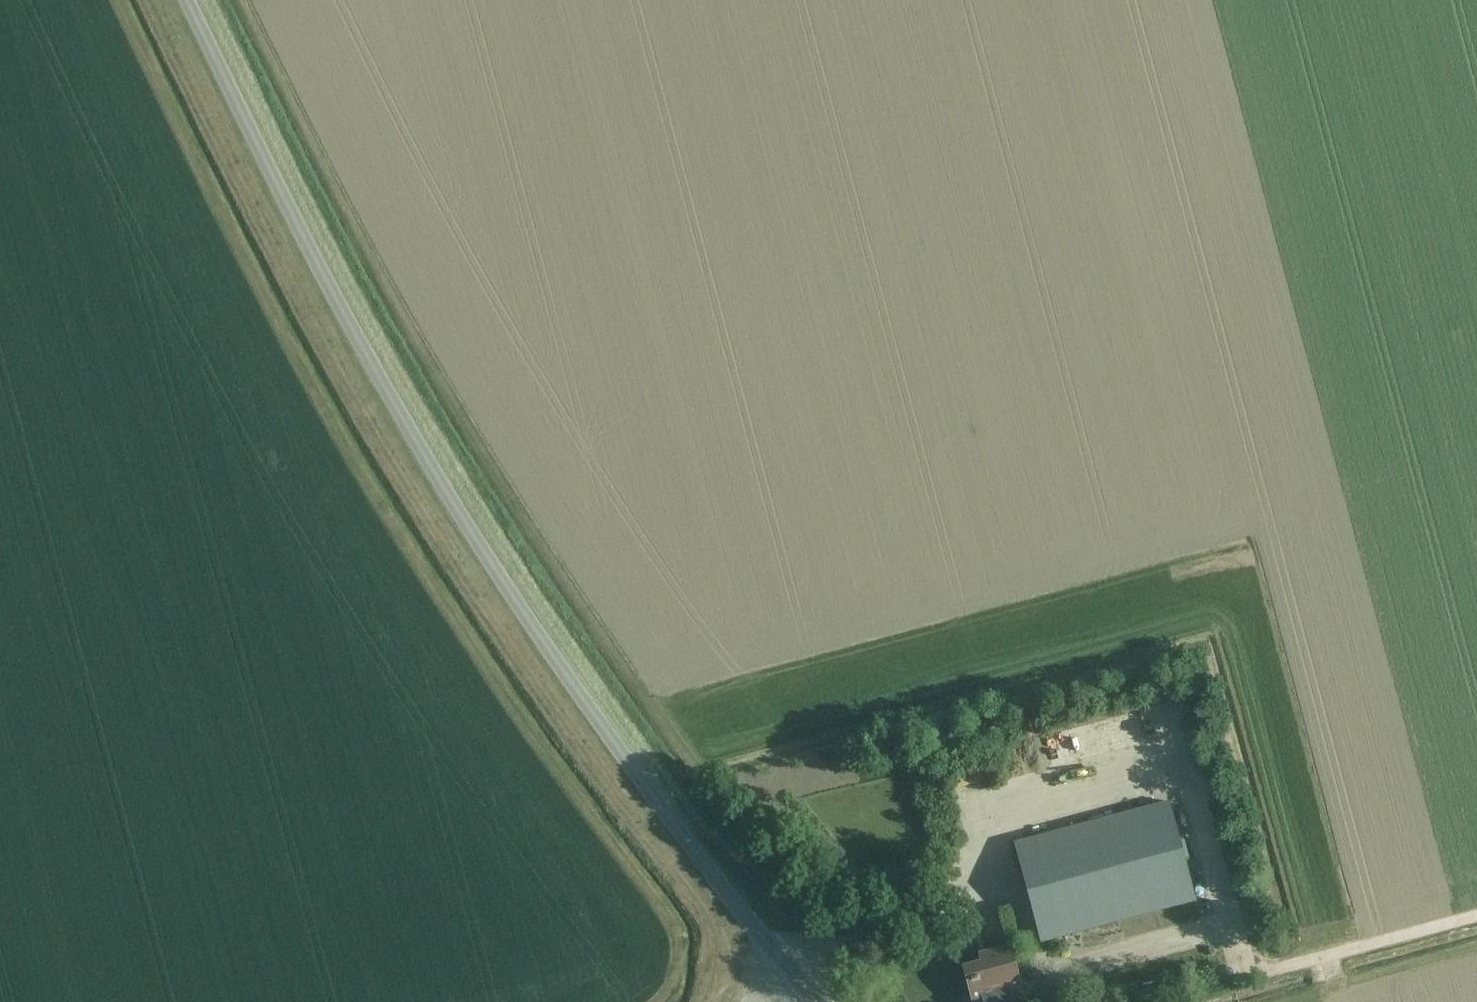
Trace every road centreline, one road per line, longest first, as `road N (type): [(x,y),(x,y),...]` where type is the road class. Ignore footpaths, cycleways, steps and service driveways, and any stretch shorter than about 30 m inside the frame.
road 1 (unclassified): [(797,976),(658,805),(455,507),(316,270),(185,0)]

